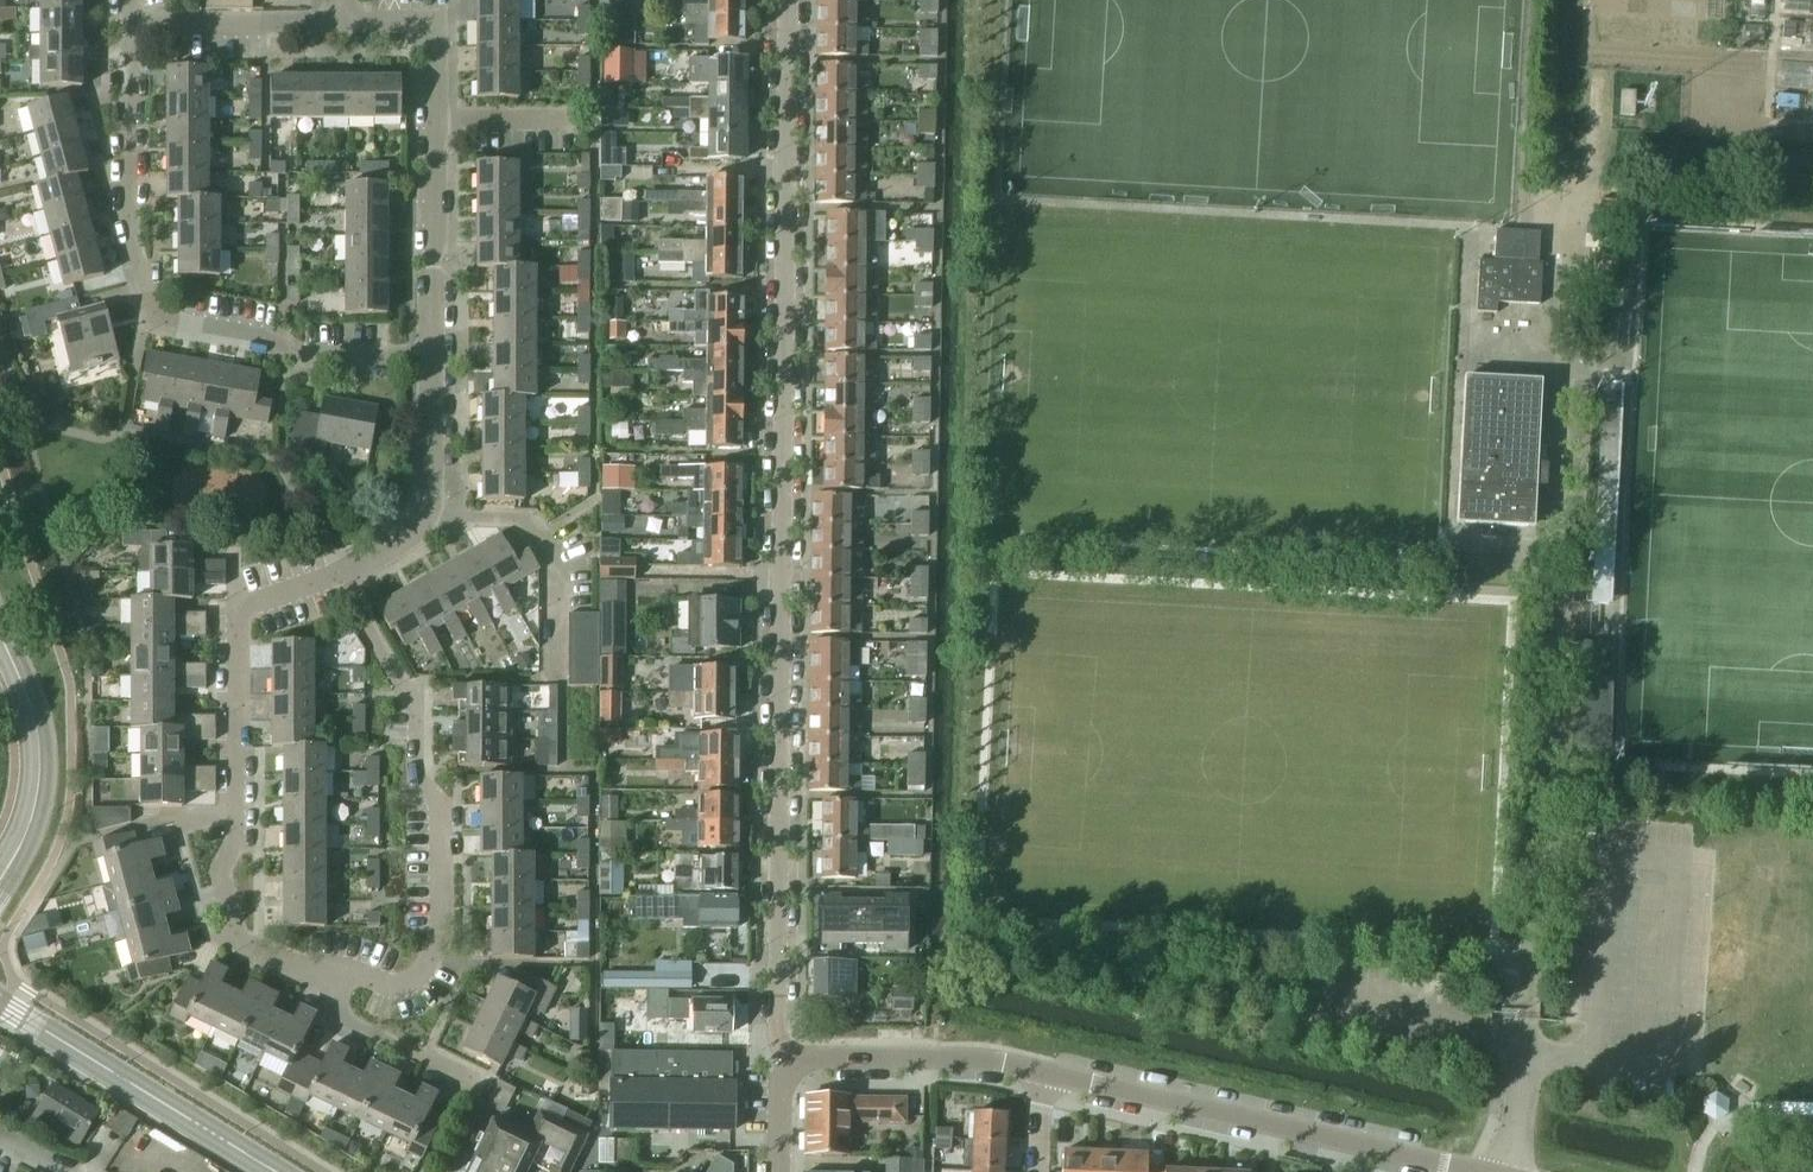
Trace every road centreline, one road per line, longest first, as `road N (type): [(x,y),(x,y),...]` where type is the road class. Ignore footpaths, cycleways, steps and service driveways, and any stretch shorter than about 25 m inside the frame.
road 1 (residential): [(787,0),(778,1036),(793,1068)]
road 2 (residential): [(431,361),(313,357),(161,320),(128,223),(132,29)]
road 3 (residential): [(331,981),(238,942),(219,872),(234,840),(238,623),(248,603),(343,572)]
road 4 (residential): [(343,572),(418,707),(419,778),(443,809),(441,942),(425,974),(396,987),(352,974),(331,981)]
road 5 (unclassified): [(1483,1171),(1043,1072)]
road 6 (residential): [(431,361),(438,30),(340,26)]
road 7 (tertiary): [(278,1171),(0,1001)]
road 8 (tertiary): [(0,881),(31,825),(39,786),(32,706),(0,635)]
road 9 (residential): [(343,572),(414,535),(429,508),(431,361)]
road 10 (unclassified): [(1043,1072),(961,1058),(810,1058),(793,1068)]
road 11 (residential): [(132,29),(340,26)]
road 12 (residential): [(485,1087),(343,1018),(331,981)]

